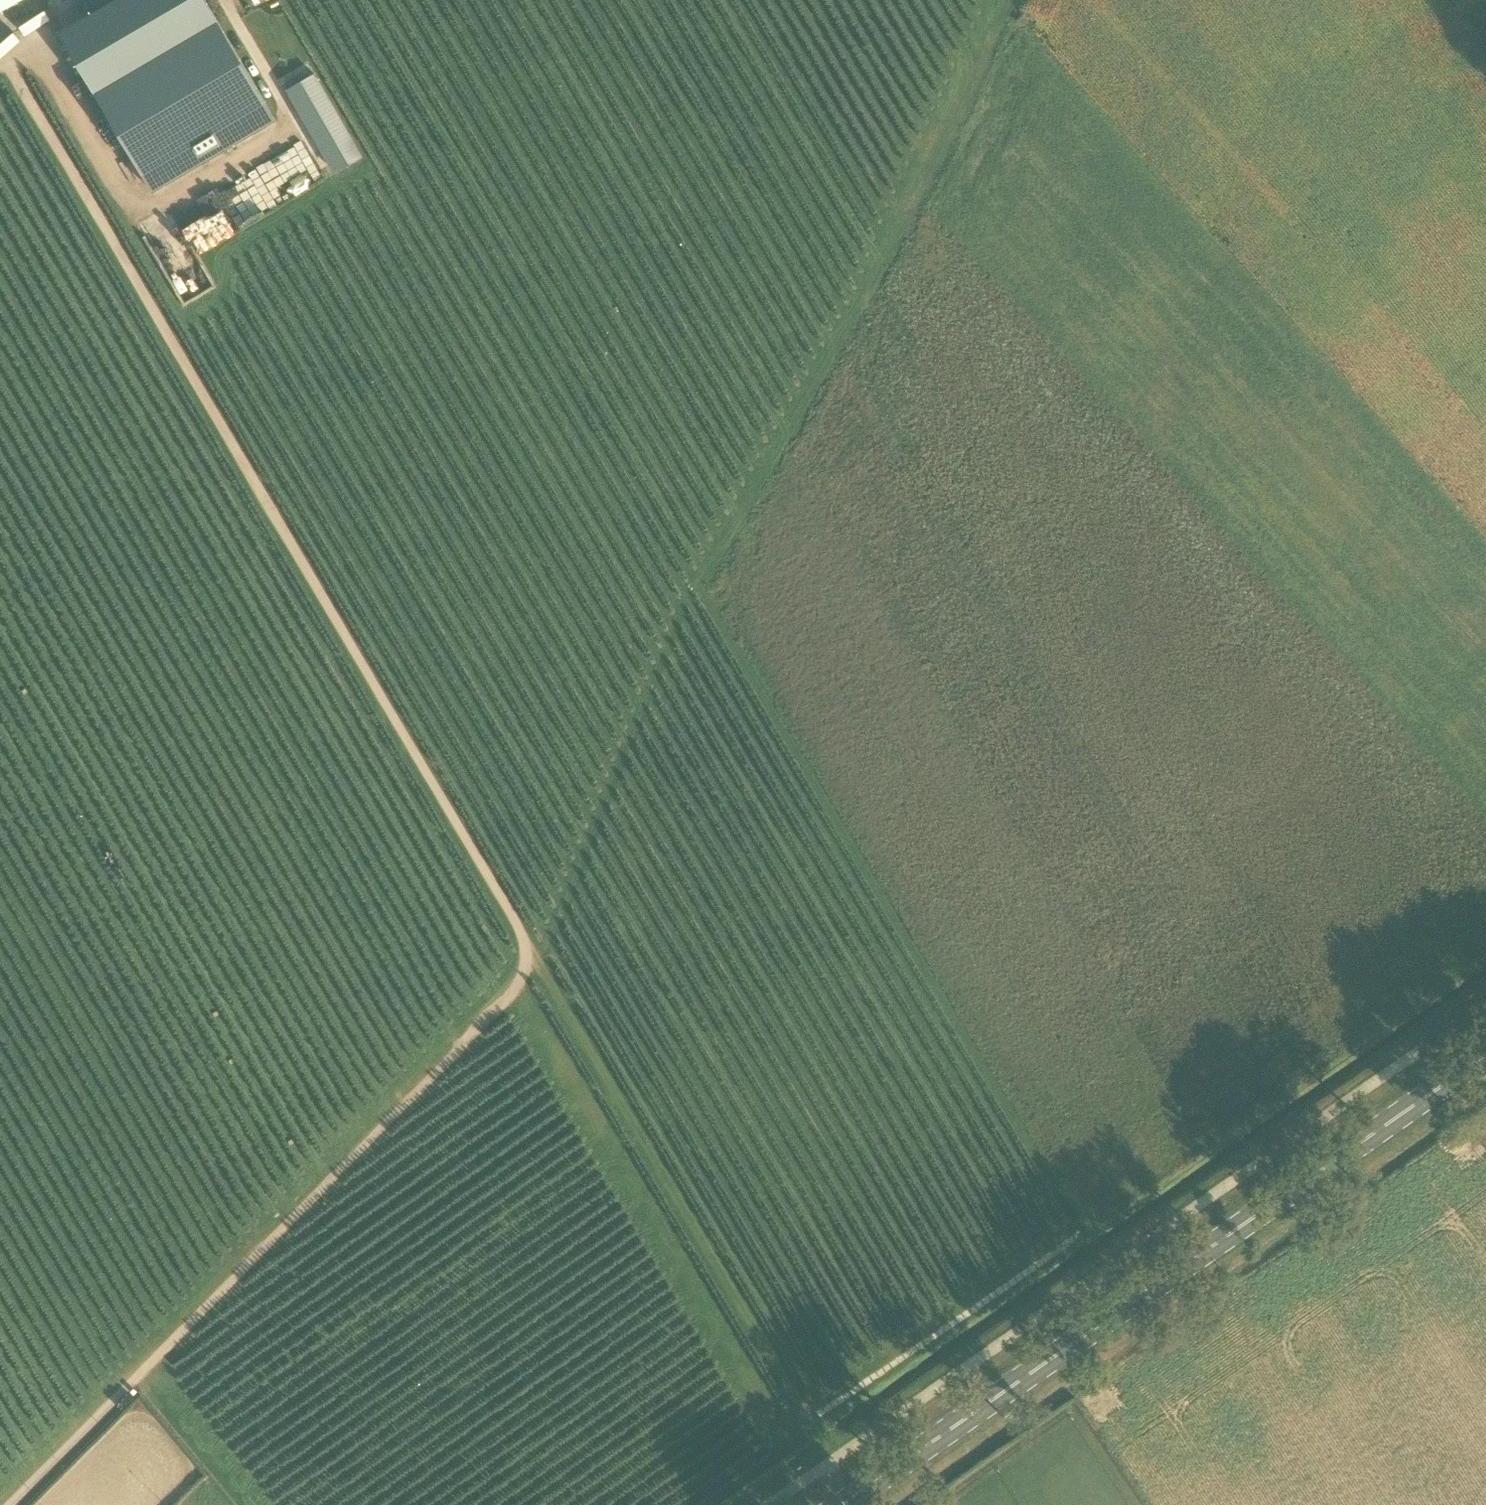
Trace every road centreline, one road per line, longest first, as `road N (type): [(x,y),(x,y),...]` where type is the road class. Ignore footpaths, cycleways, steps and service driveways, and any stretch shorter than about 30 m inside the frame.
road 1 (track): [(1002,0),(904,216),(711,542),(528,975),(8,1504)]
road 2 (track): [(857,1496),(533,964),(5,53)]
road 3 (primary): [(845,1504),(1485,1052)]

